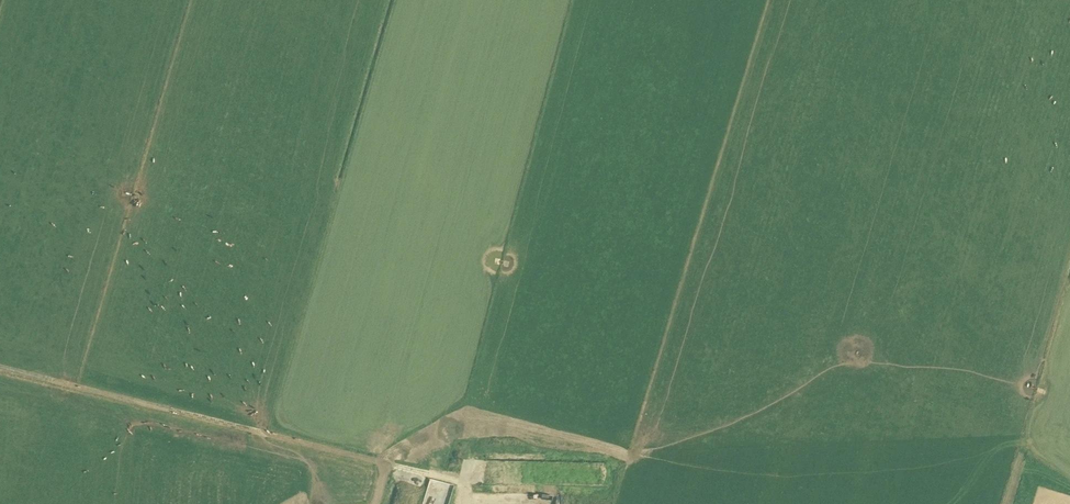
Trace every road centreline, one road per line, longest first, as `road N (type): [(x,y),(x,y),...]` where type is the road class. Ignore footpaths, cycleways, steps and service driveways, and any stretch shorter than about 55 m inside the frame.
road 1 (track): [(0,368),(459,483),(462,503)]

